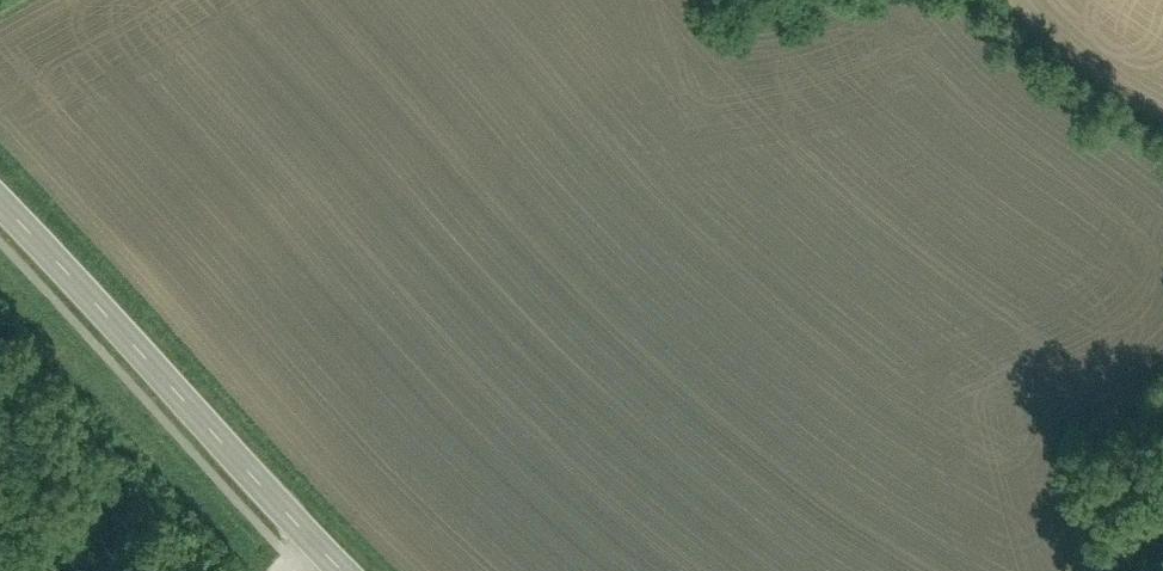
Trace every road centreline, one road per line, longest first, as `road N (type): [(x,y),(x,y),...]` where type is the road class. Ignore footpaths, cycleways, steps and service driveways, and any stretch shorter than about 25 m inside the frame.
road 1 (tertiary): [(0,208),(339,570)]

